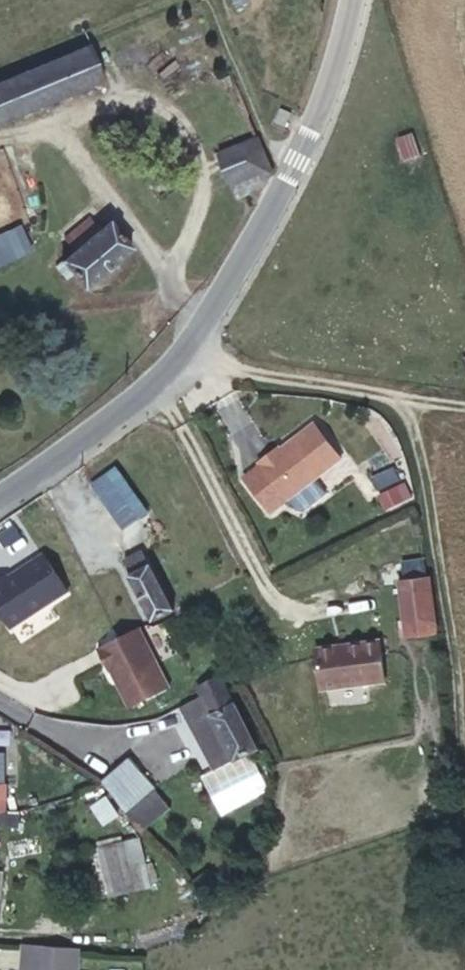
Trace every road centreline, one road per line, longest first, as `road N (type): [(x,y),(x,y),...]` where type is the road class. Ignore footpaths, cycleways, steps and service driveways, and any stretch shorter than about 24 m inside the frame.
road 1 (tertiary): [(0,497),(147,384),(203,321),(311,130),(347,0)]
road 2 (track): [(391,397),(416,441),(431,519),(457,743),(464,913)]
road 3 (track): [(181,353),(226,370),(464,407)]

